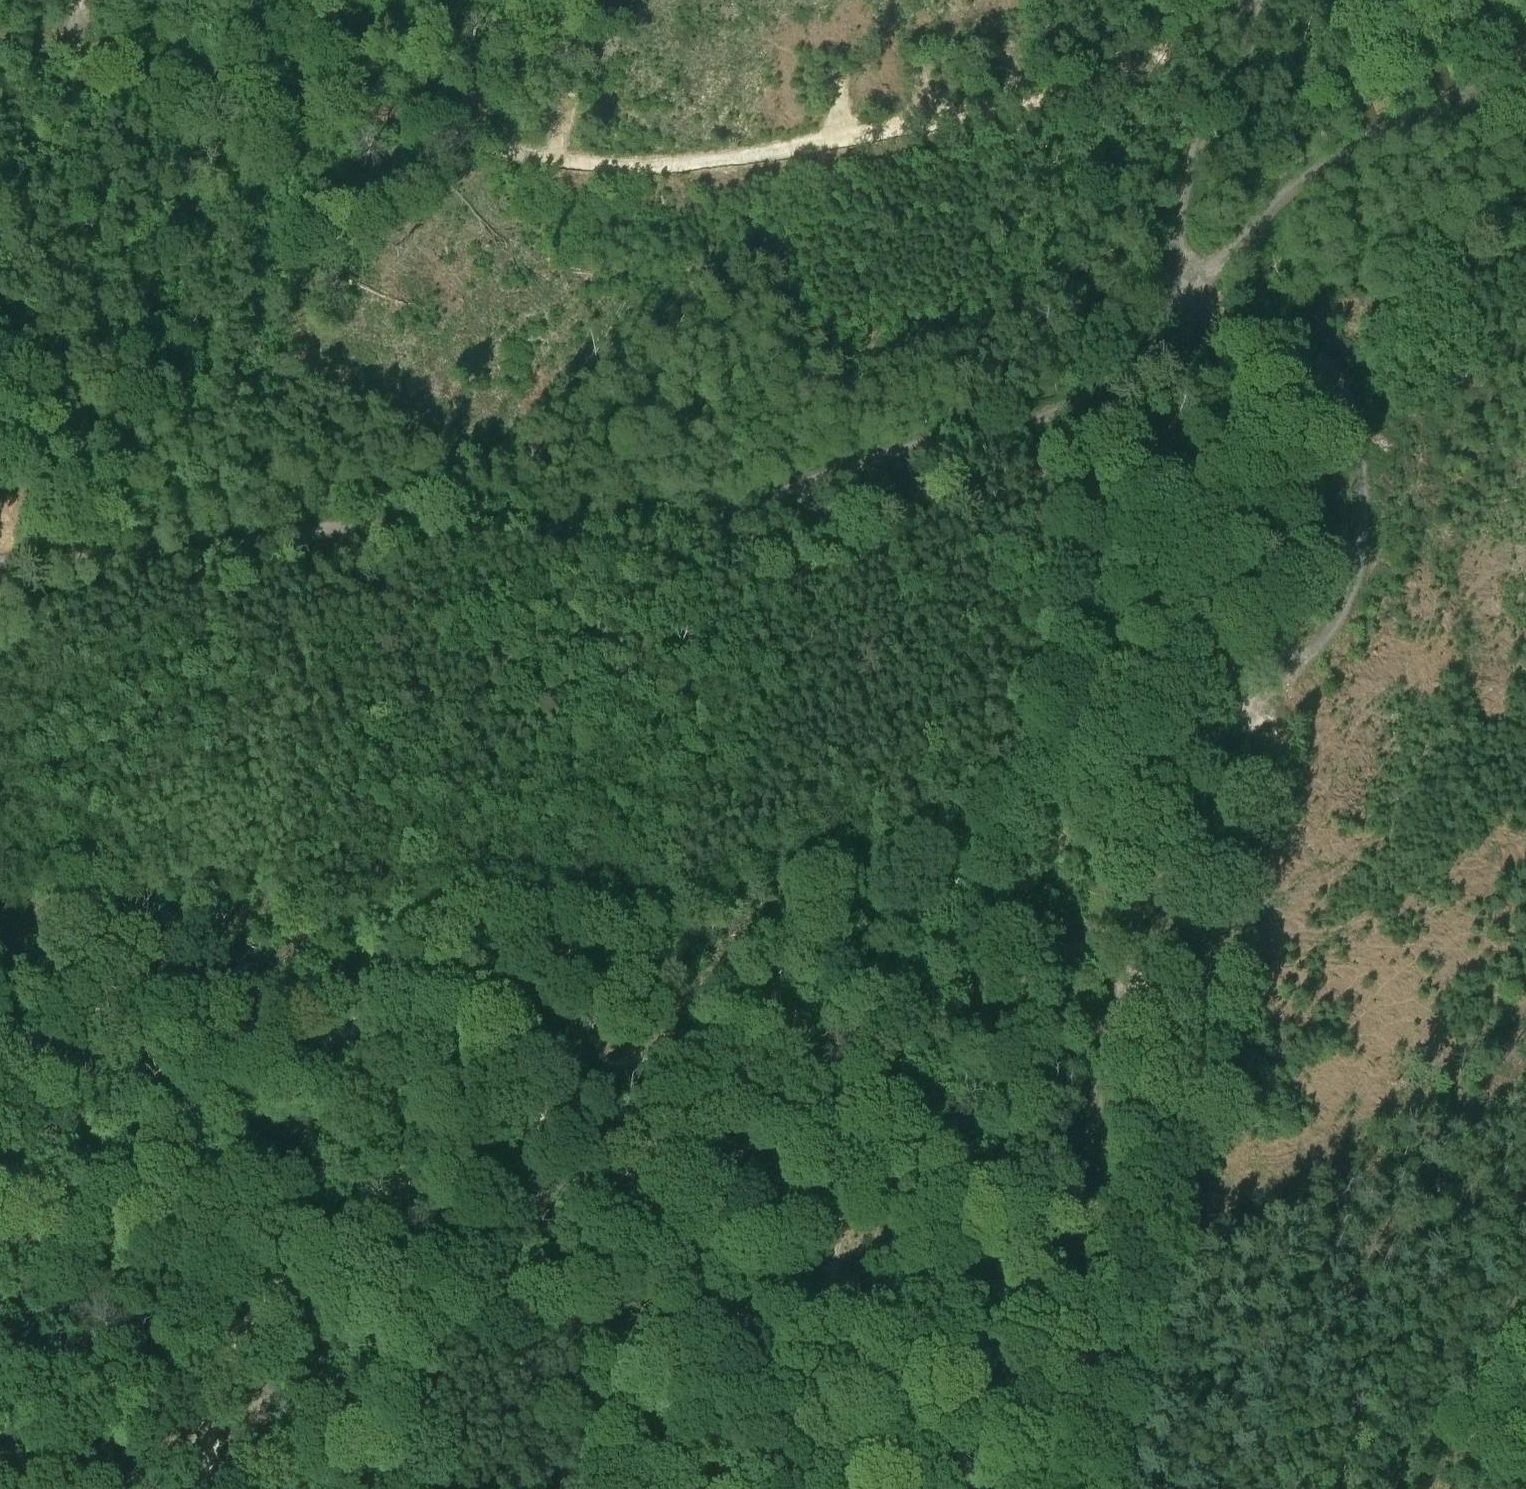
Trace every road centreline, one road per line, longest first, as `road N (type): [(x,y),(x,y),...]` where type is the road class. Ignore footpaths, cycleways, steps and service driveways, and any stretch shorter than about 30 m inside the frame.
road 1 (track): [(1251,0),(1123,80),(944,126),(768,155),(564,170),(89,52),(0,37)]
road 2 (track): [(1525,61),(1305,186),(1193,293),(1179,222),(1191,162),(1261,0)]

